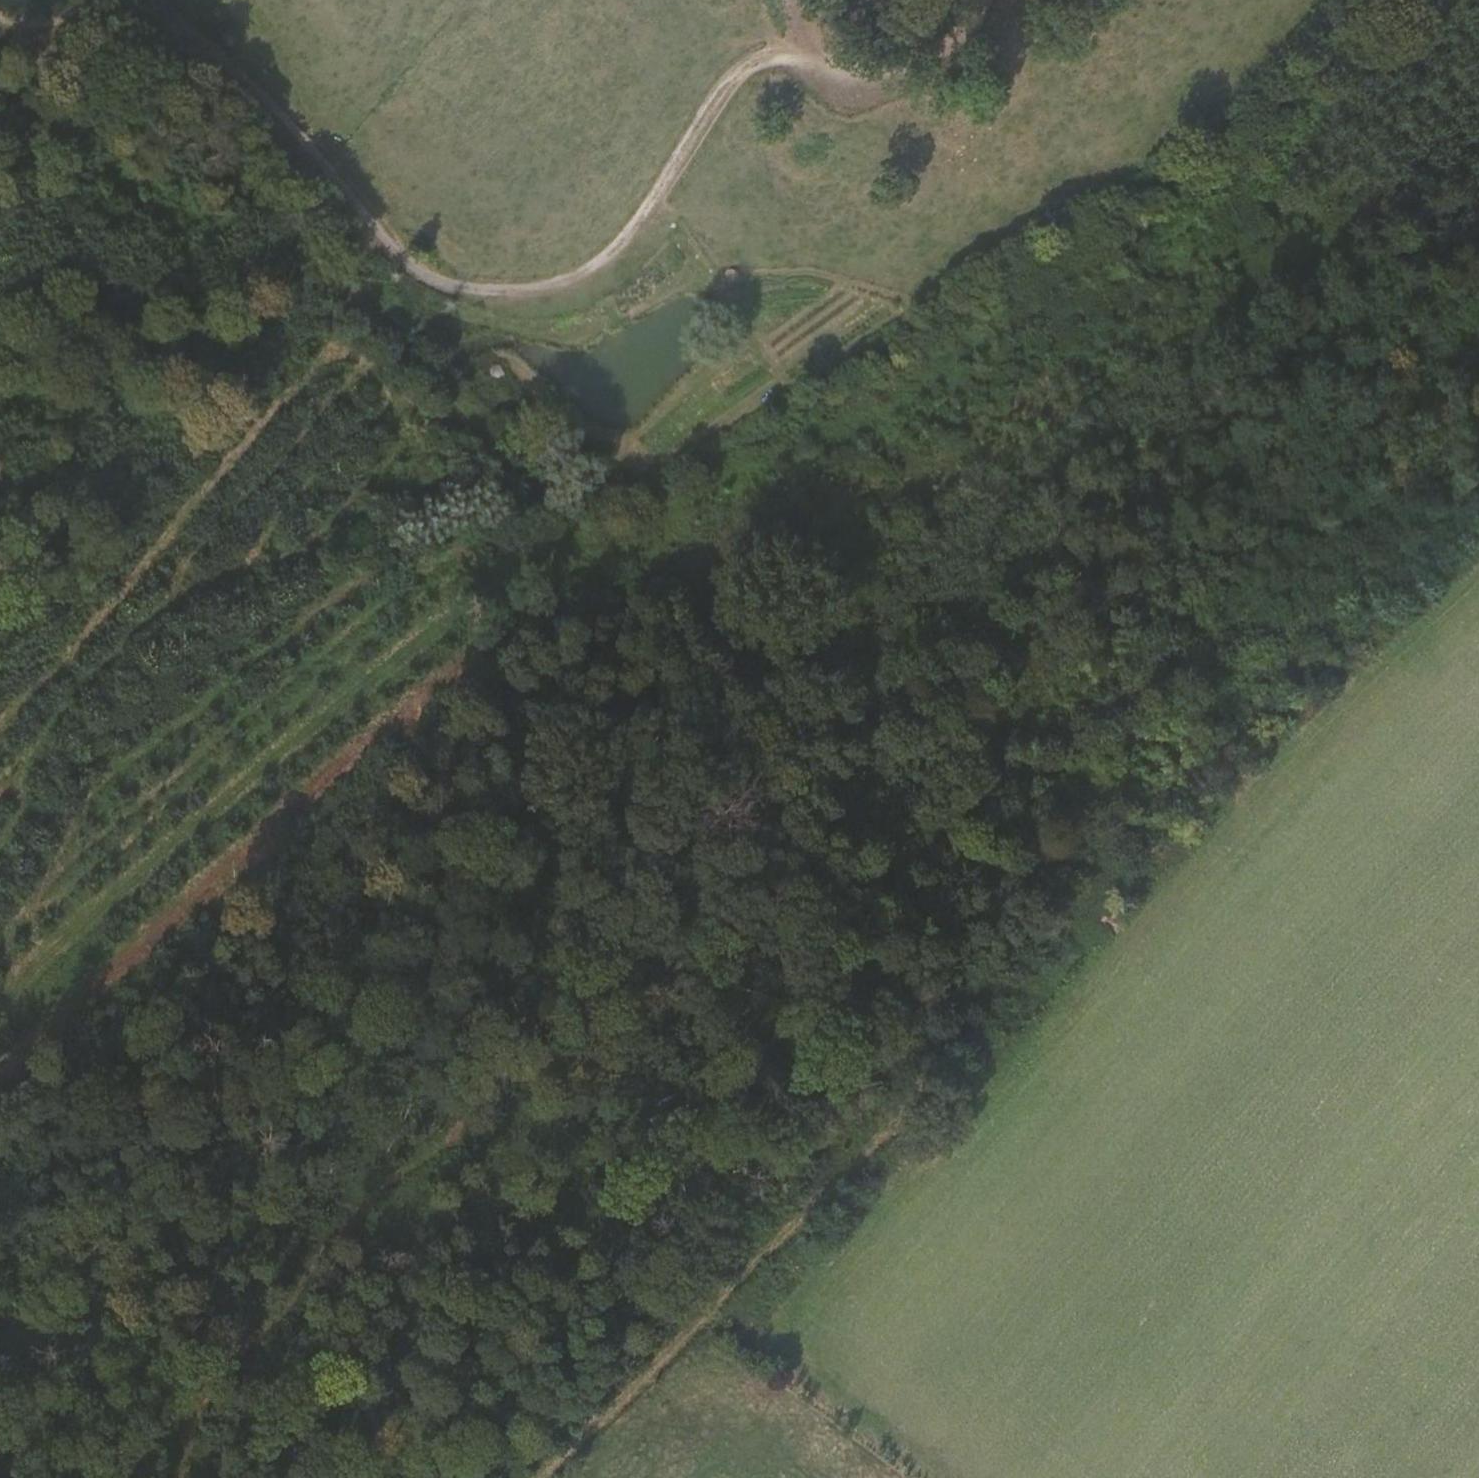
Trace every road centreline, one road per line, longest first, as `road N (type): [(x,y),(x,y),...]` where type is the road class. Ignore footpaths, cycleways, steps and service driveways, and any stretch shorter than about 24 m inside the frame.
road 1 (track): [(981,0),(951,39),(888,64),(780,53),(745,64),(704,114),(623,246),(577,279),(451,284),(412,259)]

